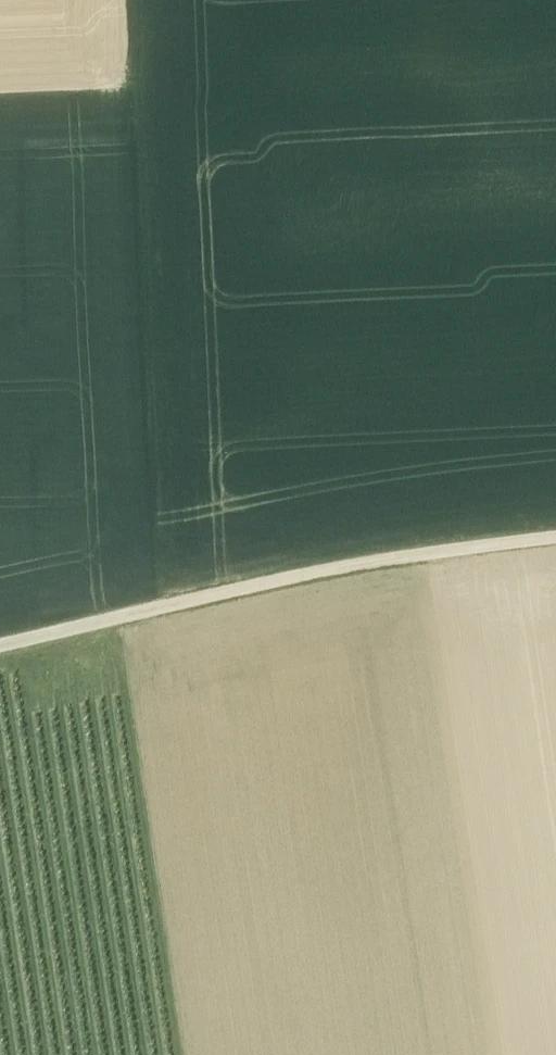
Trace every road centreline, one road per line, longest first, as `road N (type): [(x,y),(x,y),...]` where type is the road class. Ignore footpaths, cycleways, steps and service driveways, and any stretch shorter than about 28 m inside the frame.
road 1 (unclassified): [(555,538),(363,565),(0,647)]

